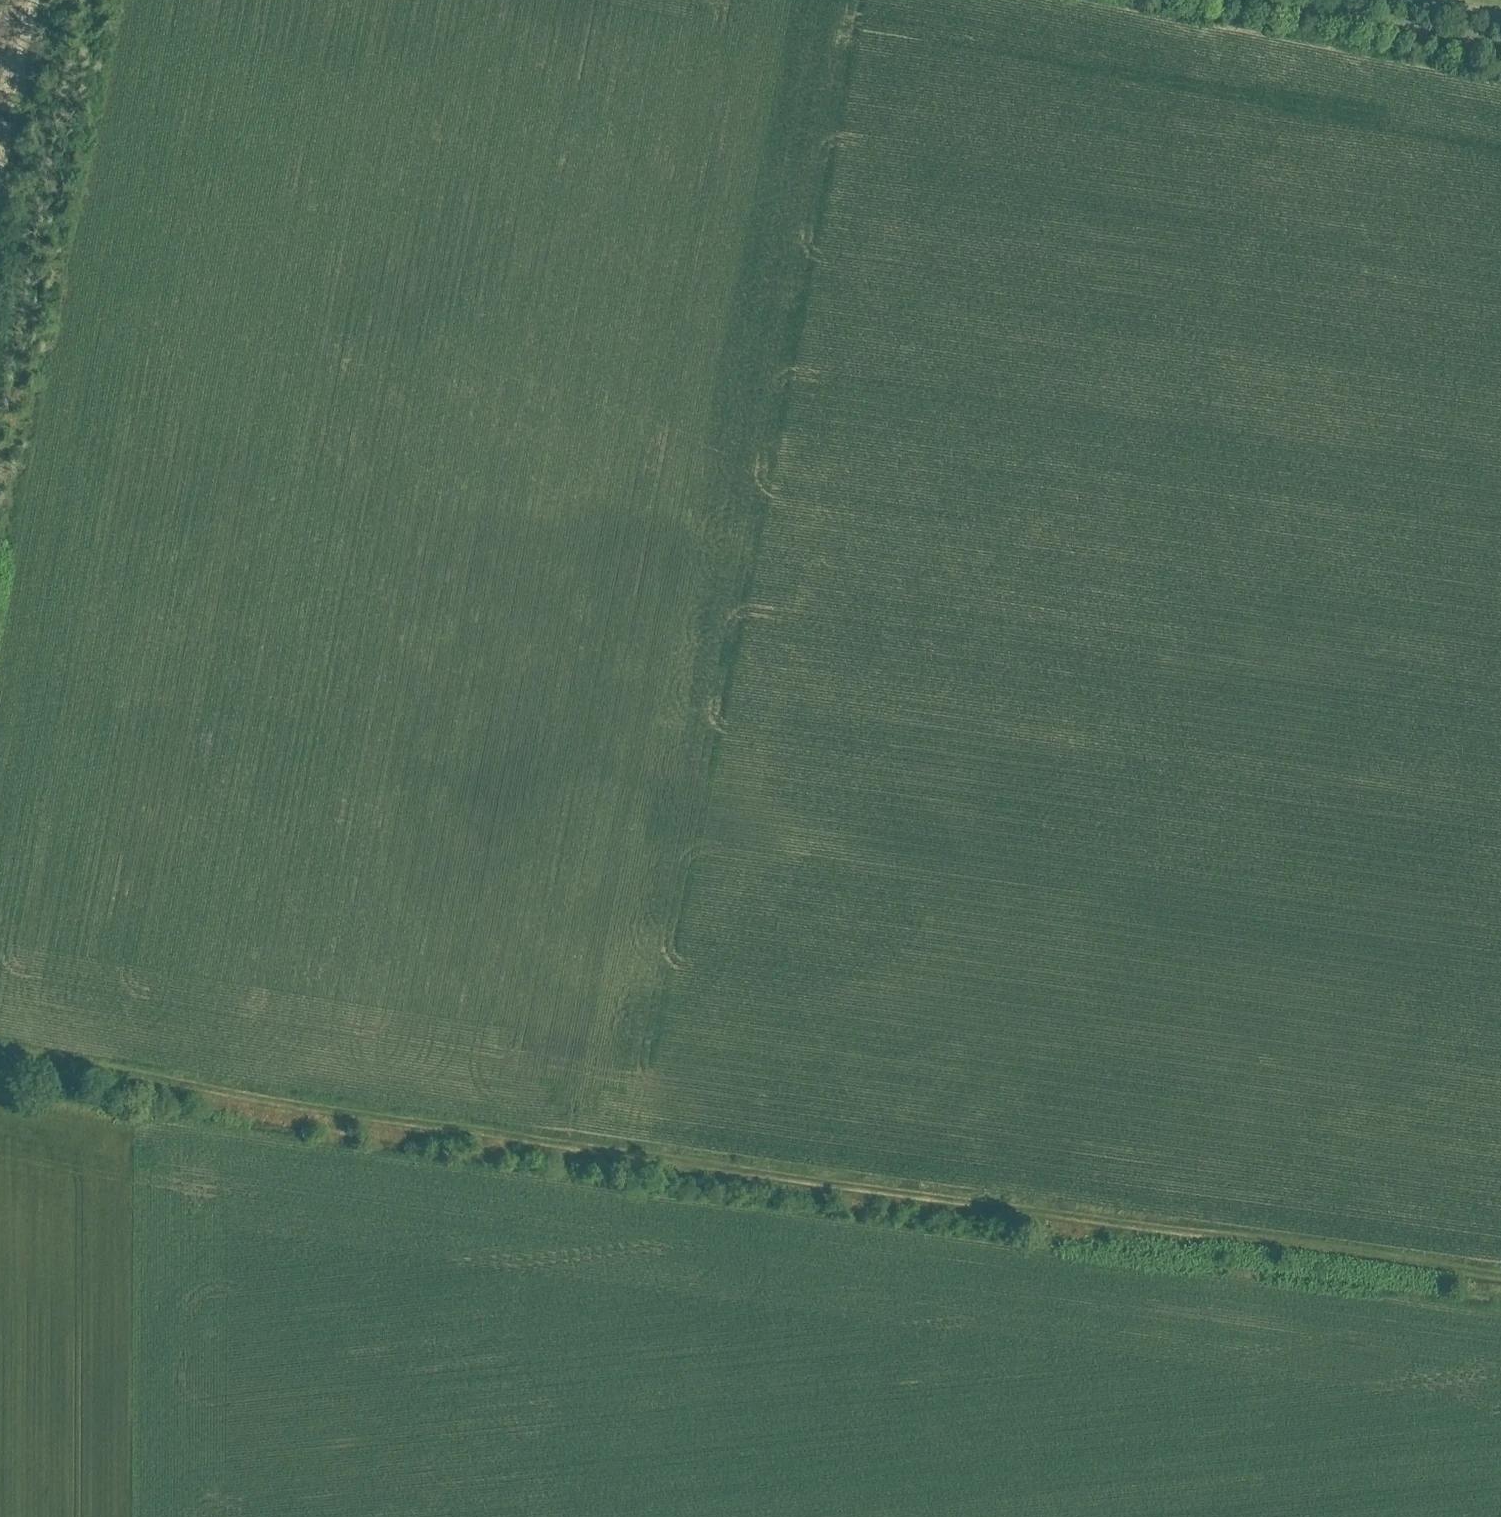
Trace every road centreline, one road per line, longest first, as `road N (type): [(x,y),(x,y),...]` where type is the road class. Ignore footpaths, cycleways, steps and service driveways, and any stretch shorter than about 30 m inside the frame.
road 1 (unclassified): [(1500,55),(1223,0)]

